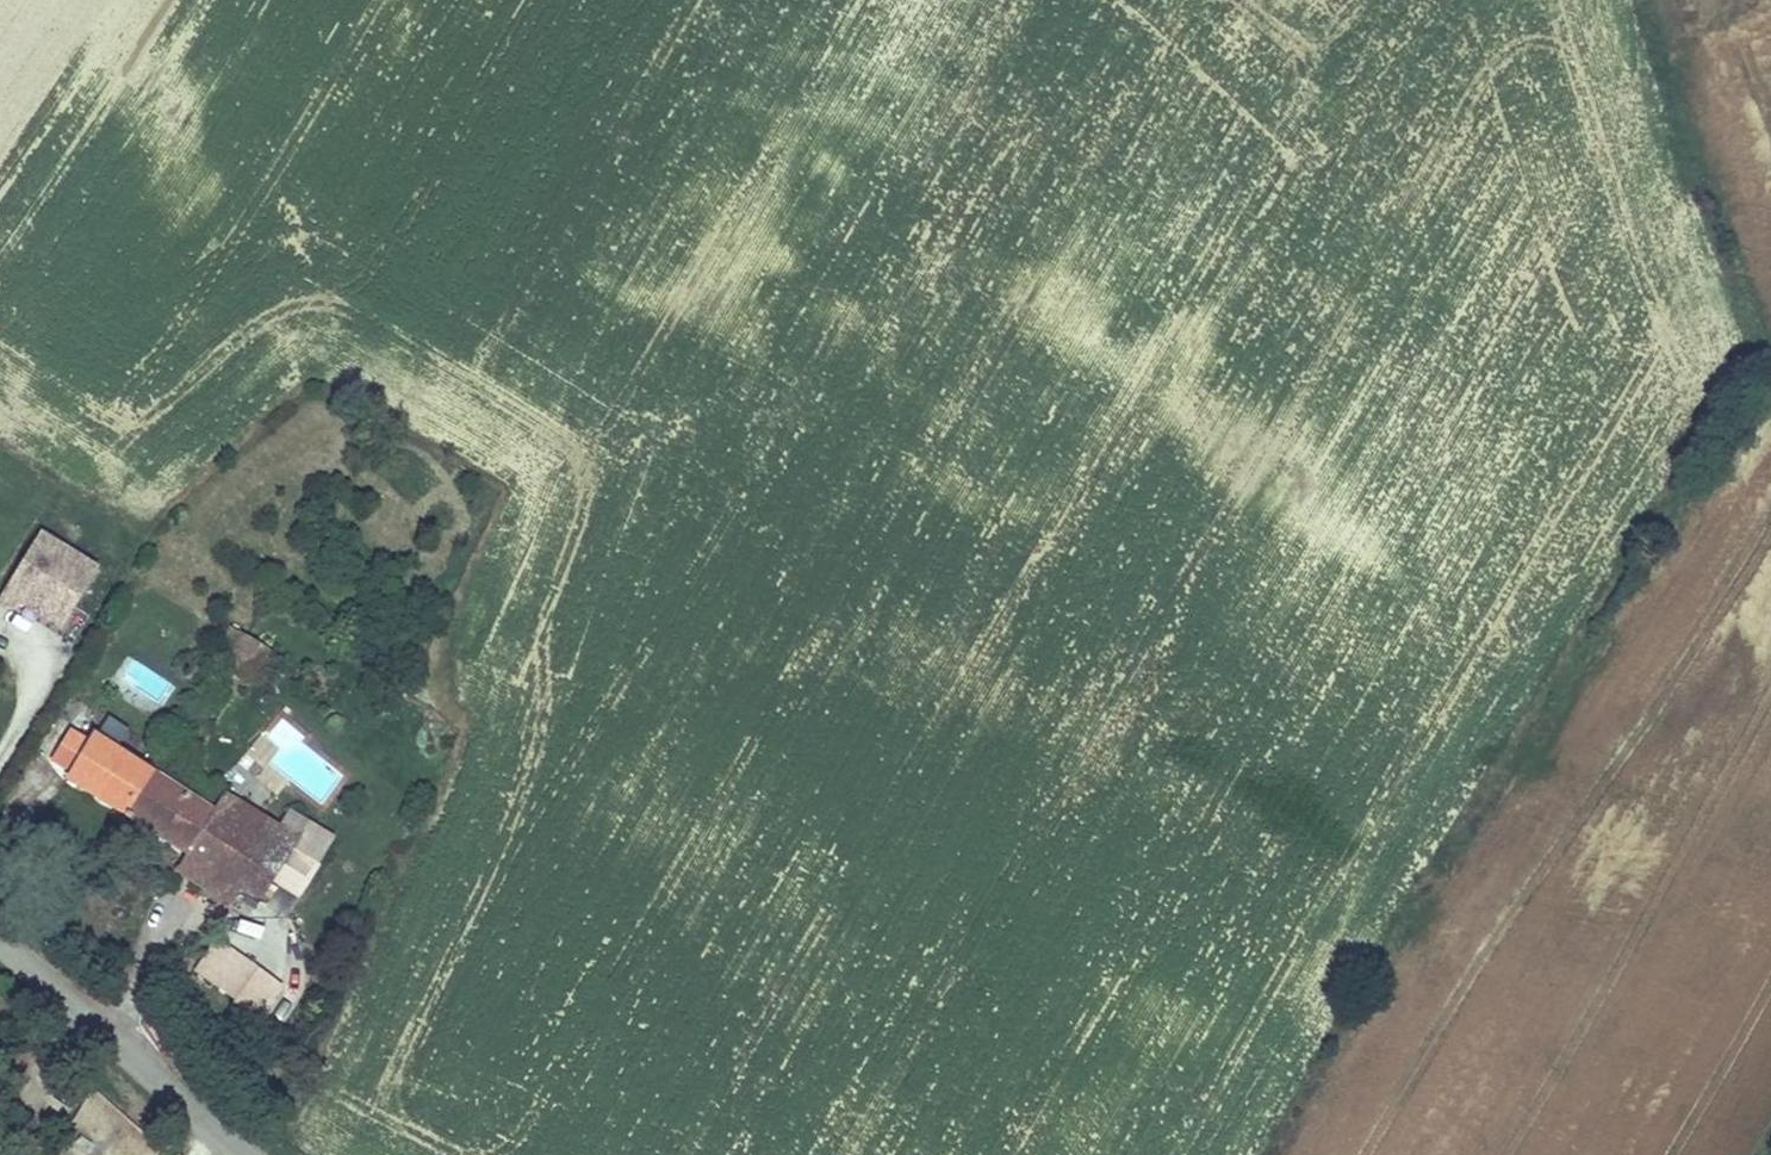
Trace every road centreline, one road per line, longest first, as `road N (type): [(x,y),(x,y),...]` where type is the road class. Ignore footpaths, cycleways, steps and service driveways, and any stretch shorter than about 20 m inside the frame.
road 1 (tertiary): [(0,951),(245,1154)]

